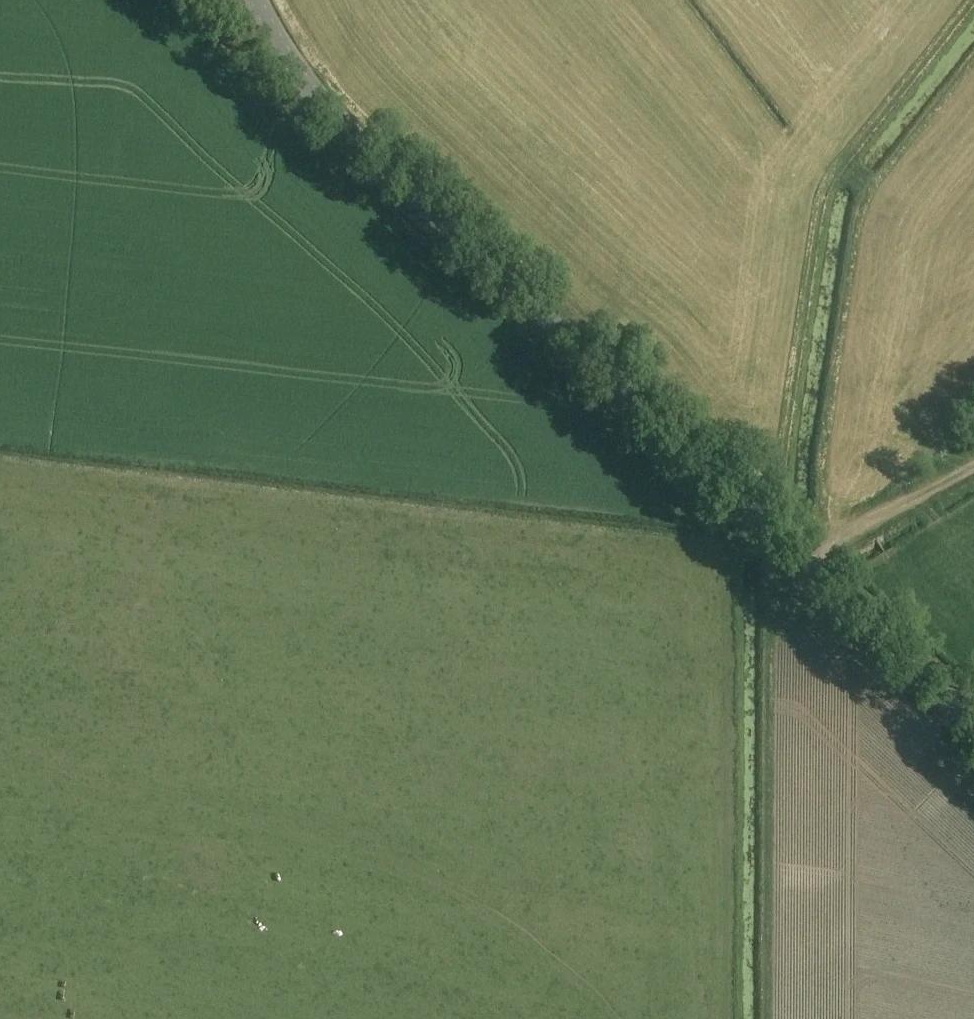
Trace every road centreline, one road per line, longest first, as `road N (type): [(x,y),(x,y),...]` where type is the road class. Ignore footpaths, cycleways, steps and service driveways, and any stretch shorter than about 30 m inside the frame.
road 1 (tertiary): [(973,724),(357,143),(305,86),(257,0)]
road 2 (track): [(804,564),(973,463)]

